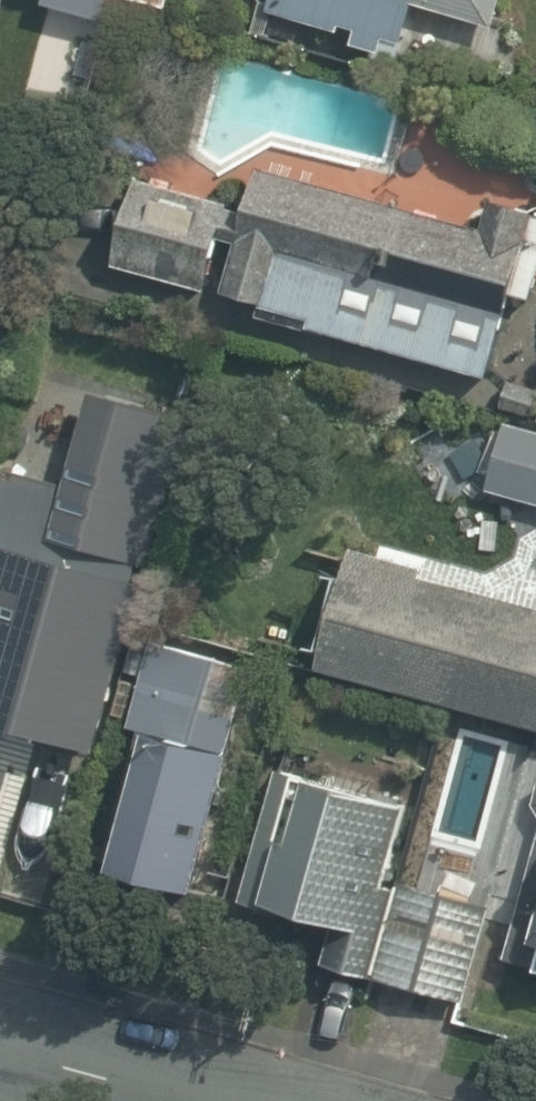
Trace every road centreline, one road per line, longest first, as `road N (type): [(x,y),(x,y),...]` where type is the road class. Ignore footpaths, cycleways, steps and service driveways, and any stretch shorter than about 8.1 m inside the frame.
road 1 (residential): [(0,1044),(206,1100)]

